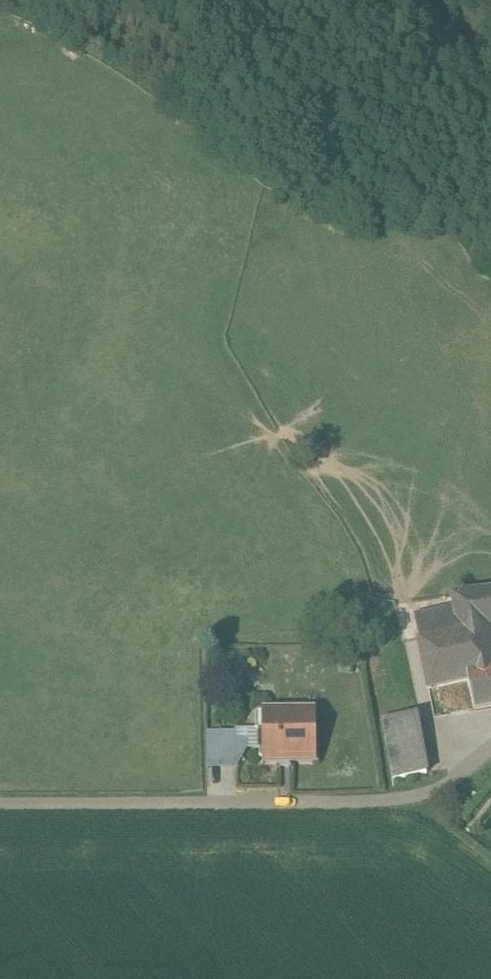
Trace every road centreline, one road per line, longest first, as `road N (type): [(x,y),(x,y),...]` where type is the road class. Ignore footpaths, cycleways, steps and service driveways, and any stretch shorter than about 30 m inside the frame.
road 1 (unclassified): [(490,730),(424,782),(0,797)]

